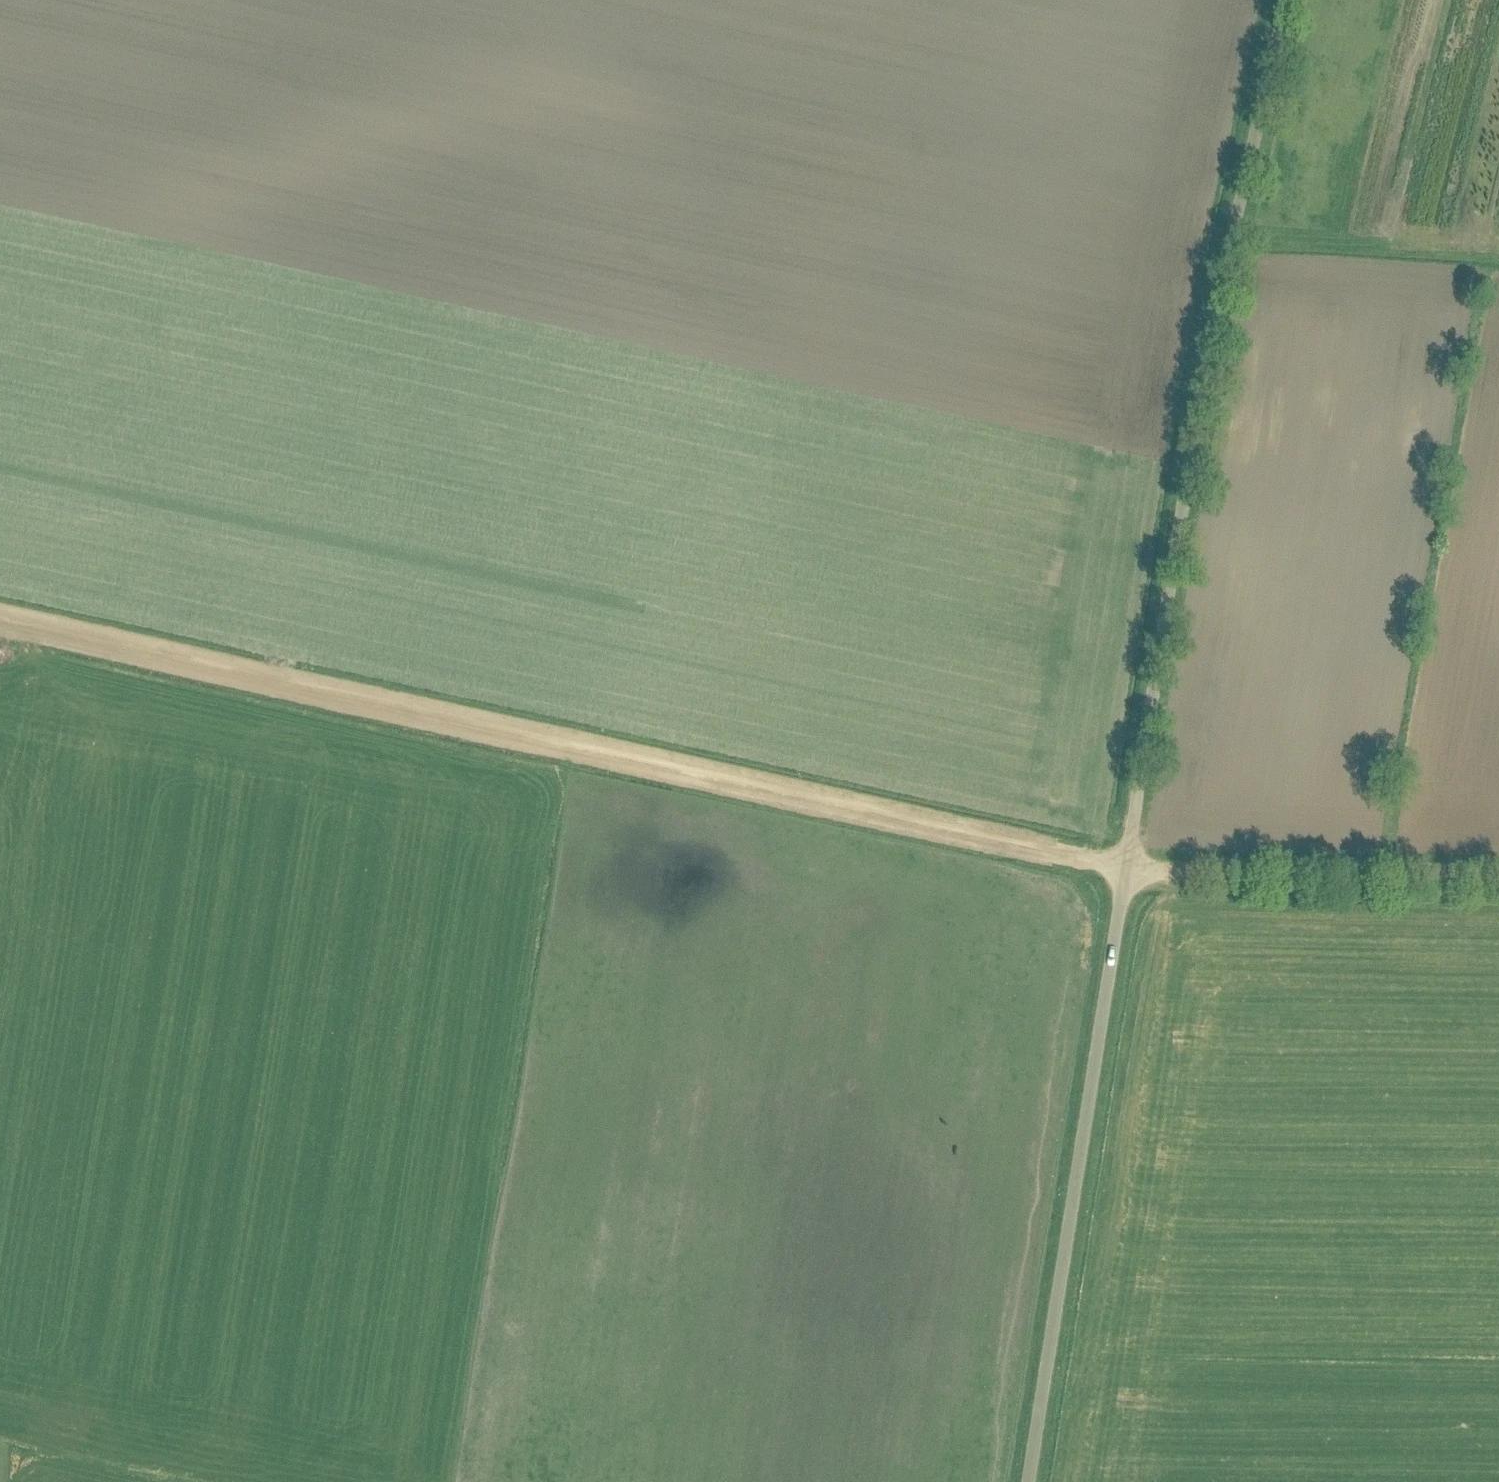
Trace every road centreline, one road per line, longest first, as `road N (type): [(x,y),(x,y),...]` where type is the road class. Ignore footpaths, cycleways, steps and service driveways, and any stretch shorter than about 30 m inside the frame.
road 1 (track): [(0,620),(1125,871),(1498,879)]
road 2 (unclassified): [(1028,1481),(1174,555),(1229,239),(1285,0)]

